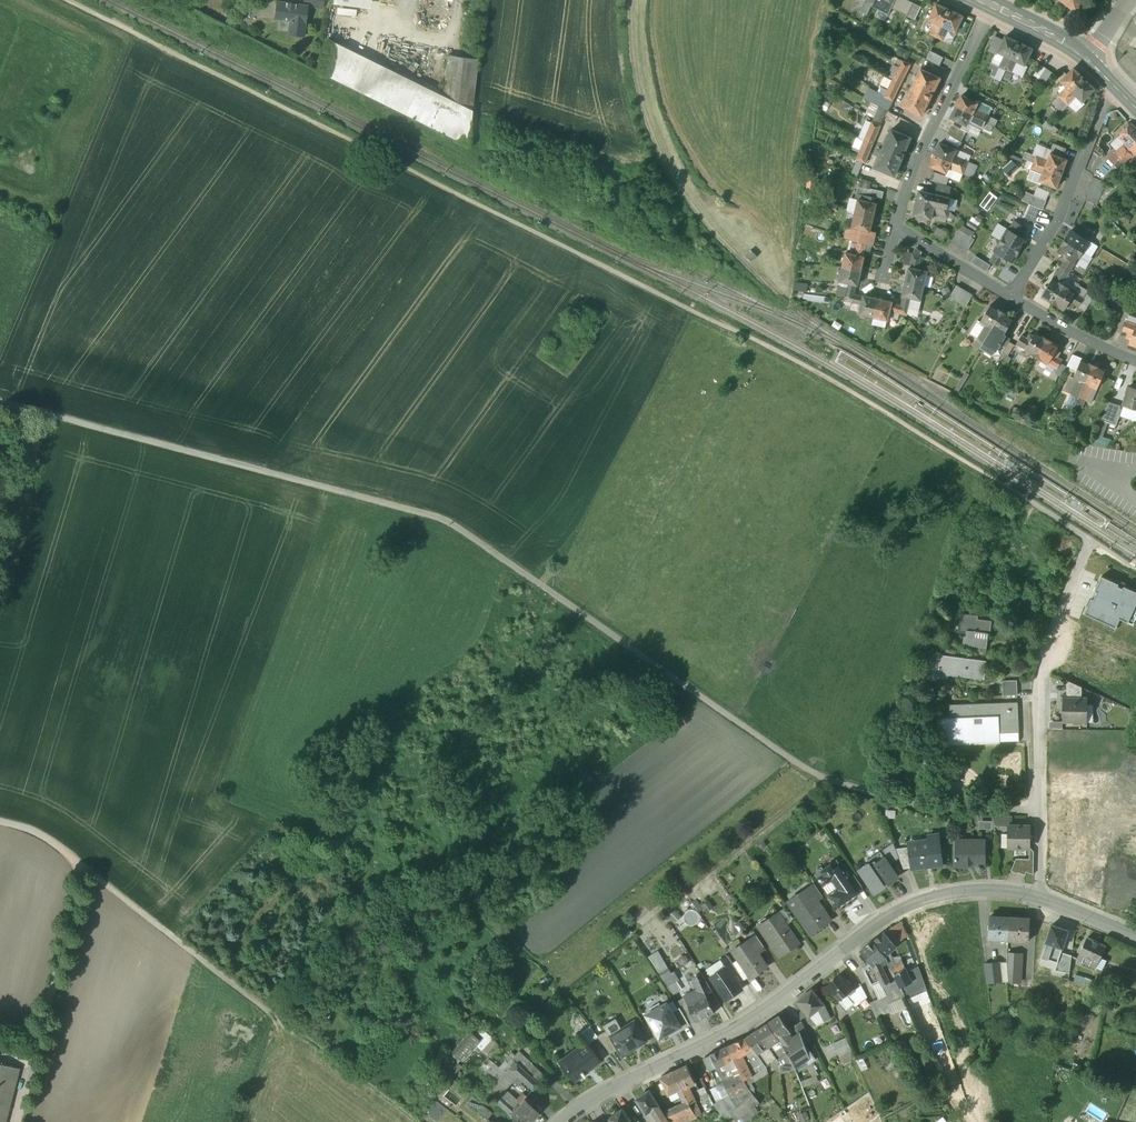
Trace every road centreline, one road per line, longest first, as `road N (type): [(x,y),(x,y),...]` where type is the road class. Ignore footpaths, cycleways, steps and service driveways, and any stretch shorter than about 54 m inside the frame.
road 1 (track): [(67,0),(822,374),(1089,539)]
road 2 (track): [(0,402),(438,517),(825,781),(932,811),(1038,810)]
road 3 (residential): [(1040,896),(966,891),(905,907),(722,1038),(620,1083),(561,1121)]
road 4 (track): [(0,826),(51,842),(418,1121)]
road 5 (residential): [(1040,896),(1035,694),(1089,539)]
road 6 (track): [(85,870),(21,1121)]
road 7 (residential): [(993,5),(910,169),(894,228)]
road 8 (residential): [(1014,298),(1057,220),(1112,84)]
road 9 (residential): [(894,228),(1014,298)]
road 10 (residential): [(1014,298),(1135,359)]

